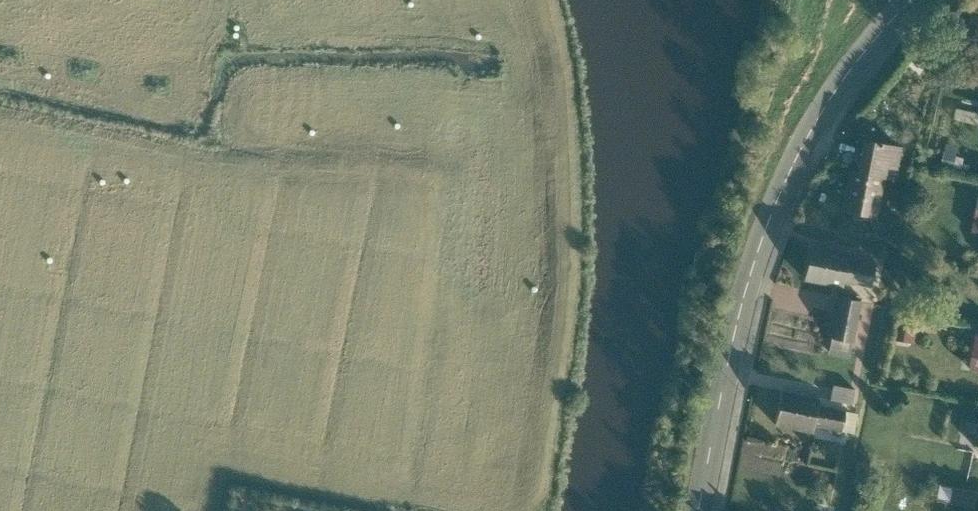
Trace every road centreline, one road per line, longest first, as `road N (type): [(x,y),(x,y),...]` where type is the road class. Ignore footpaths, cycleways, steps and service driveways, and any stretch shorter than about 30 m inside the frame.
road 1 (tertiary): [(698,510),(746,289),(771,214),(845,78),(913,0)]

